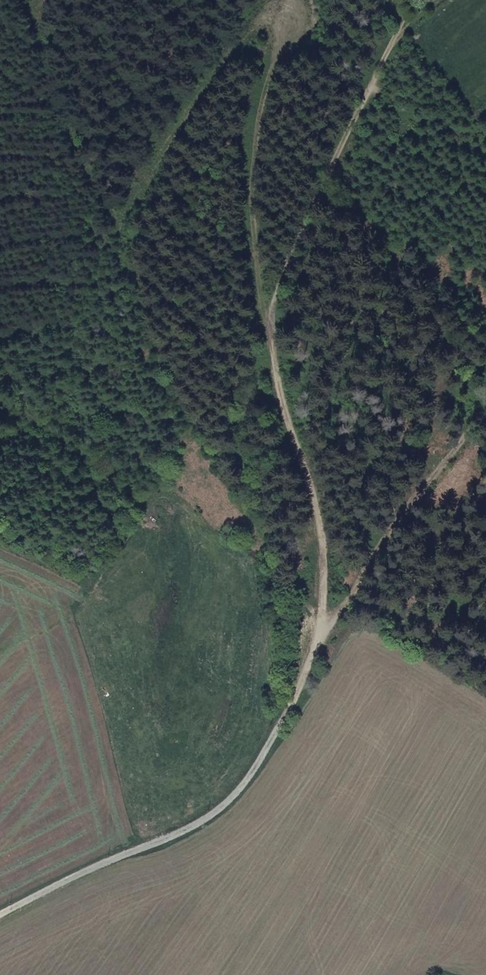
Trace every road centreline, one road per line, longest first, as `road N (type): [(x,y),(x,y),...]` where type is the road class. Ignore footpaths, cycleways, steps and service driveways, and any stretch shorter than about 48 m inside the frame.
road 1 (track): [(293,499),(310,566),(308,655),(259,761),(223,812),(0,906)]
road 2 (track): [(293,499),(269,289),(371,76),(410,20),(435,0)]
road 3 (track): [(308,655),(437,459),(485,404)]

